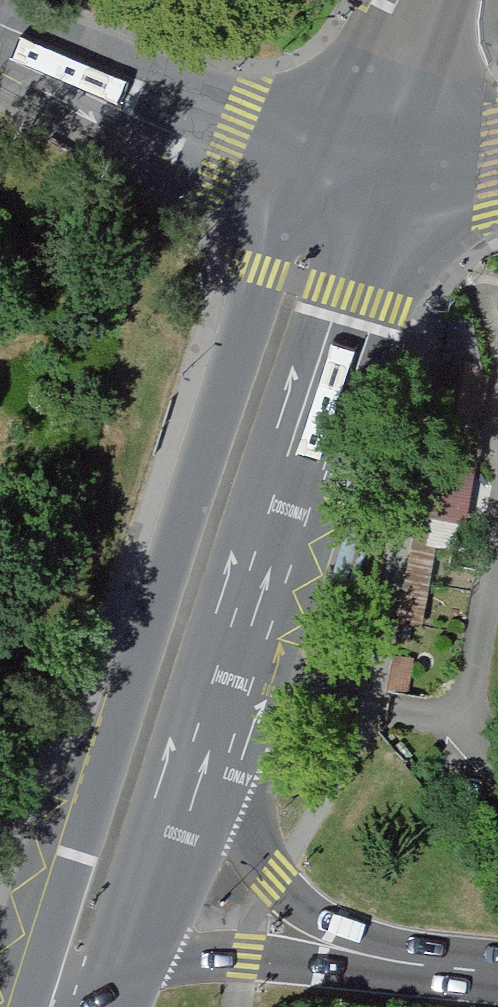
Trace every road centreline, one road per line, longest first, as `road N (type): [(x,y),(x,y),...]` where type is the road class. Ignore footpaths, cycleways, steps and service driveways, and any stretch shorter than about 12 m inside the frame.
road 1 (secondary): [(365,181),(110,872)]
road 2 (motorway): [(497,973),(328,946),(110,872)]
road 3 (residential): [(0,28),(226,139),(365,181)]
road 4 (secondary): [(431,0),(365,181)]
road 5 (secondary): [(110,872),(64,1006)]
road 6 (tertiary): [(365,181),(497,165)]

